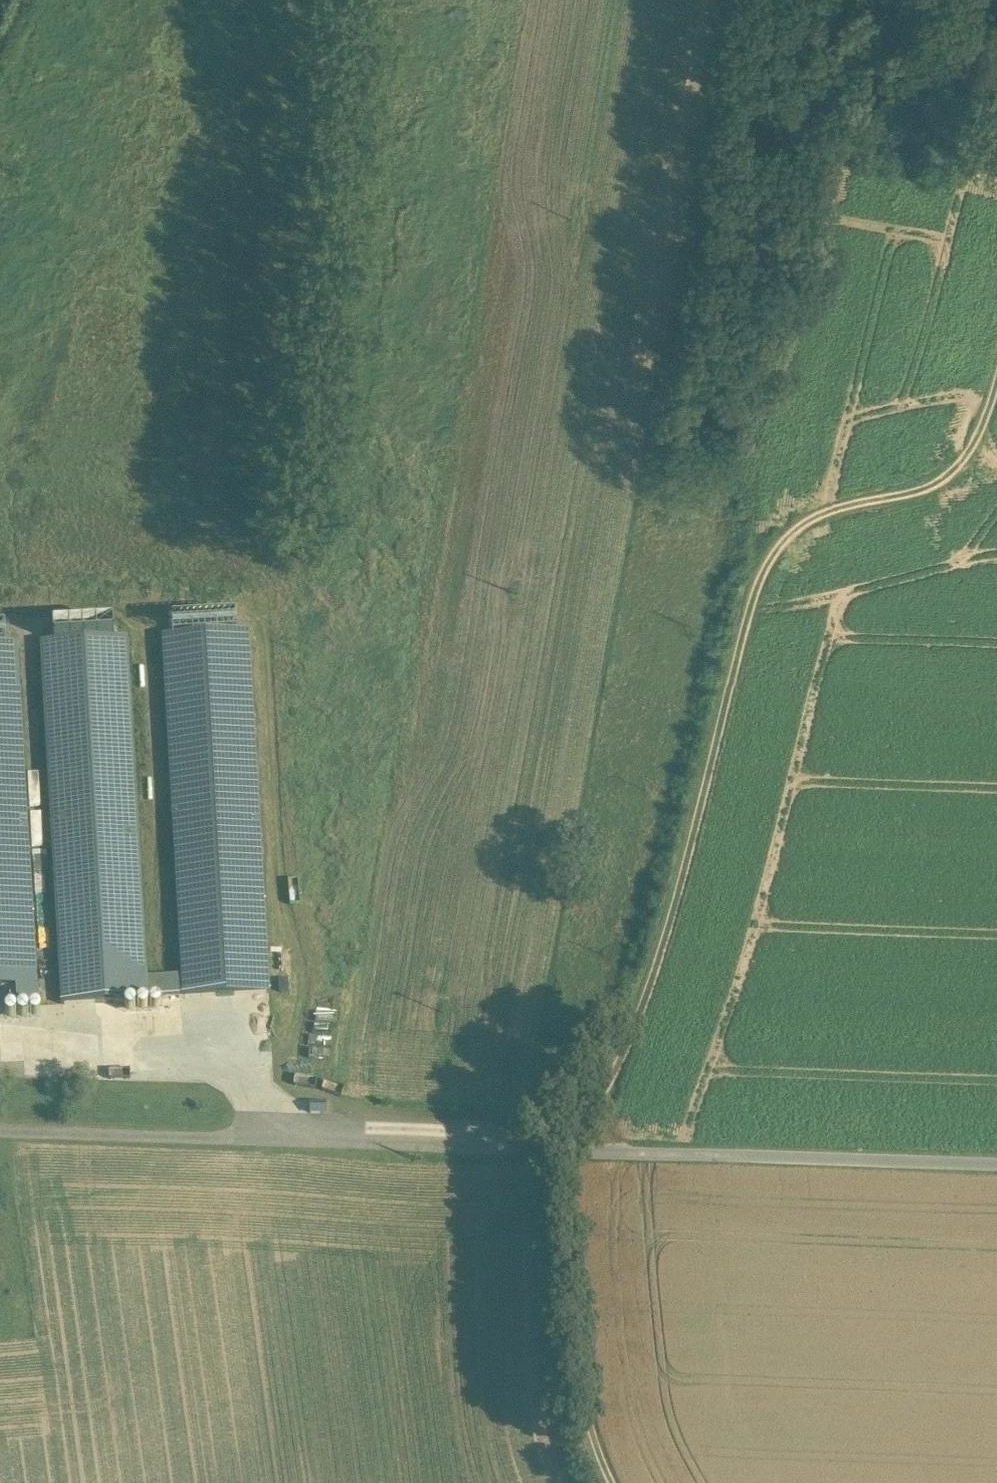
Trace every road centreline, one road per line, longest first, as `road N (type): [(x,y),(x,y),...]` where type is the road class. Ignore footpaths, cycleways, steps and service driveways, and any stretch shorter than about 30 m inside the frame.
road 1 (track): [(996,386),(970,455),(940,482),(907,495),(842,503),(787,535),(766,584),(675,941),(629,1050),(558,1150),(581,1419),(611,1482)]
road 2 (track): [(558,1150),(273,1137),(217,1035),(2,1040)]

